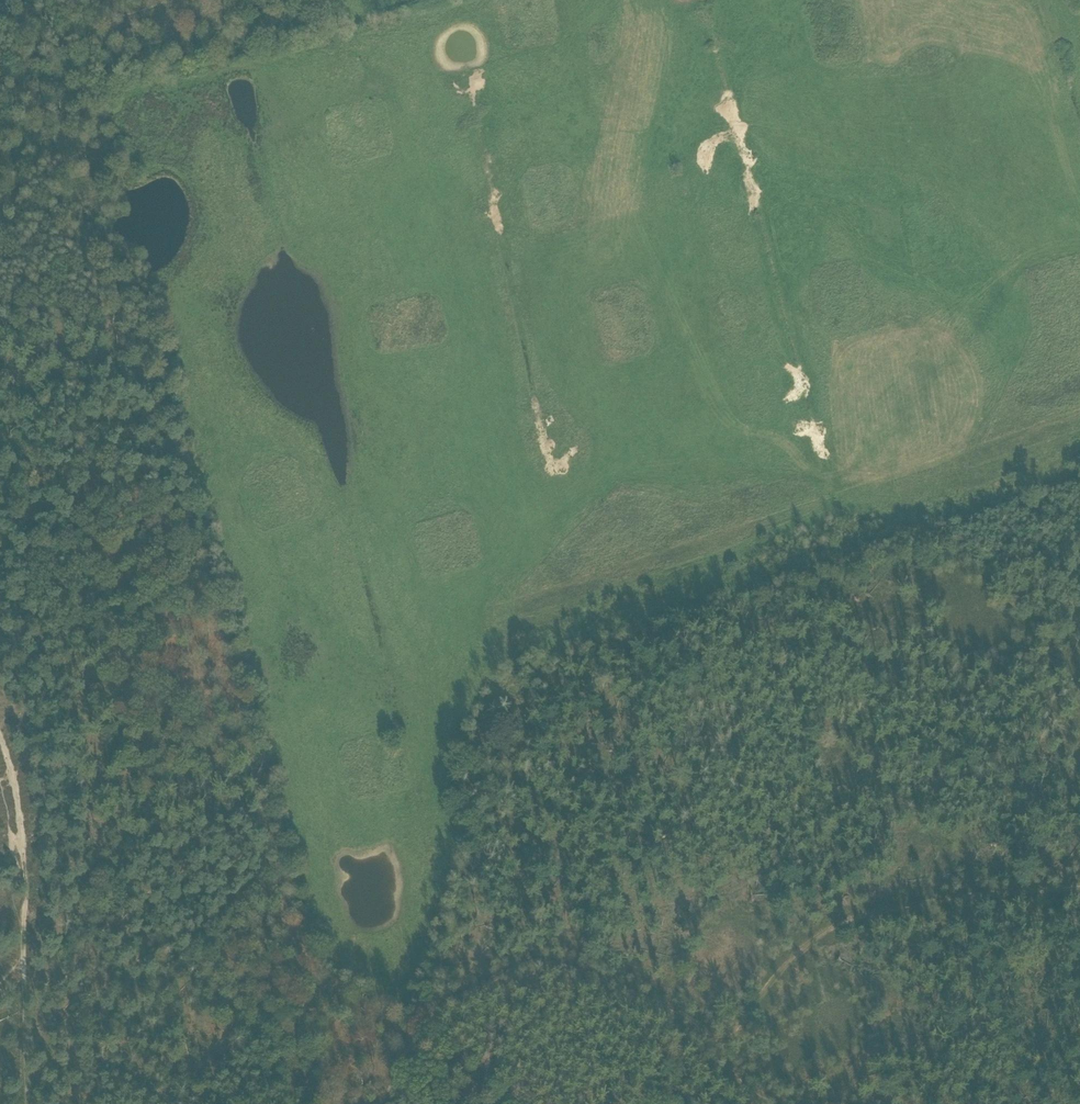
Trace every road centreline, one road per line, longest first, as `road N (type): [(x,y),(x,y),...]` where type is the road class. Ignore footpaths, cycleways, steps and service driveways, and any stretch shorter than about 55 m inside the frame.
road 1 (track): [(721,1048),(672,1016),(535,963),(421,1016),(381,1103)]
road 2 (track): [(1079,894),(865,918),(813,940),(721,1048)]

